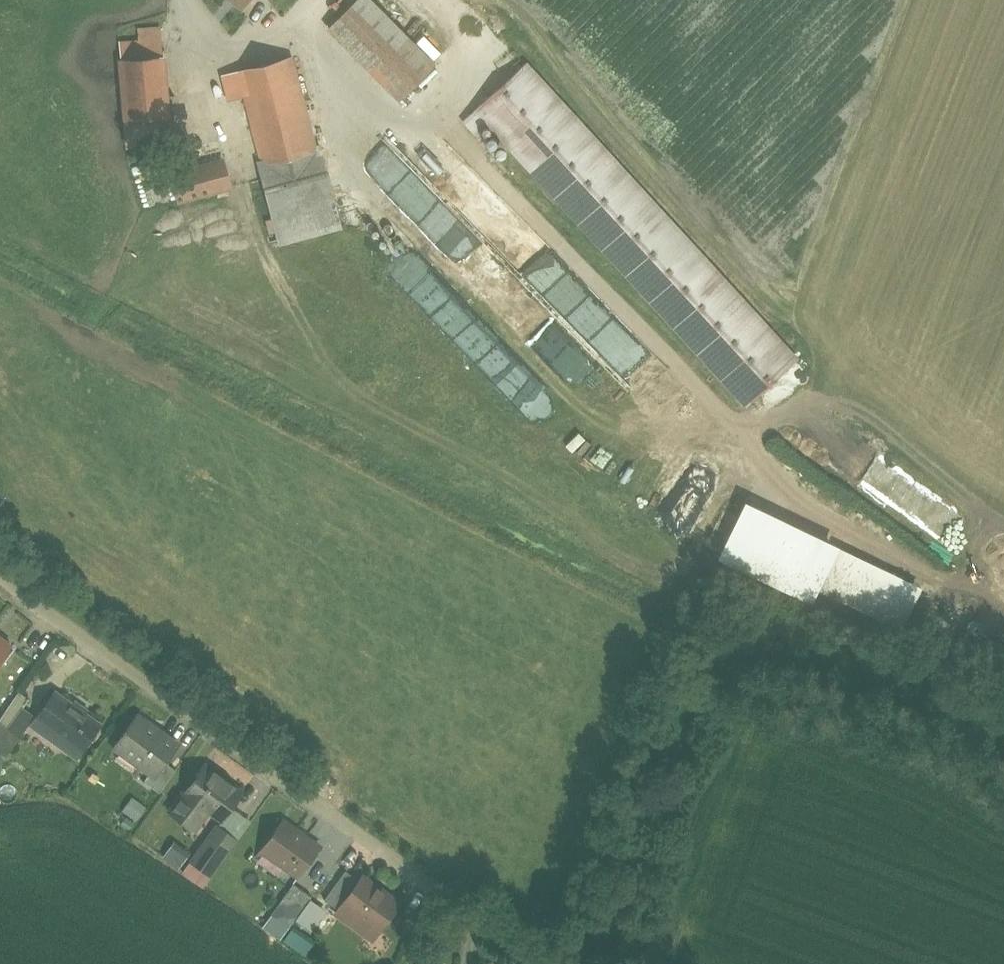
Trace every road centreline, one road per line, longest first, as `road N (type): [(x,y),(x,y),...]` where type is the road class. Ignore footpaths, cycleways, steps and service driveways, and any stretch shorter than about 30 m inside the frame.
road 1 (unclassified): [(0,563),(560,963)]

